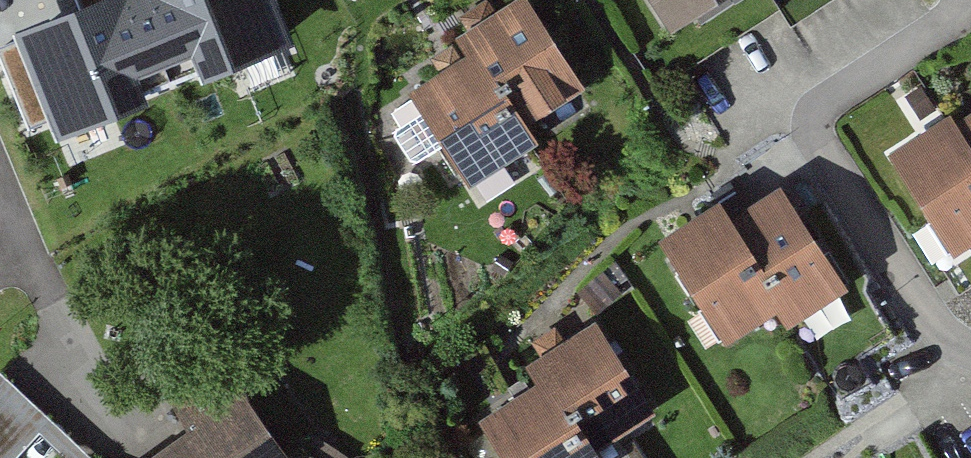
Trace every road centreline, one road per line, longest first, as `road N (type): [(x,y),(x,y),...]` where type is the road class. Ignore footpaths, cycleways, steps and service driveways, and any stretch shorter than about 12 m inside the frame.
road 1 (residential): [(970,346),(922,306),(812,138),(817,106),(952,19),(959,0)]

